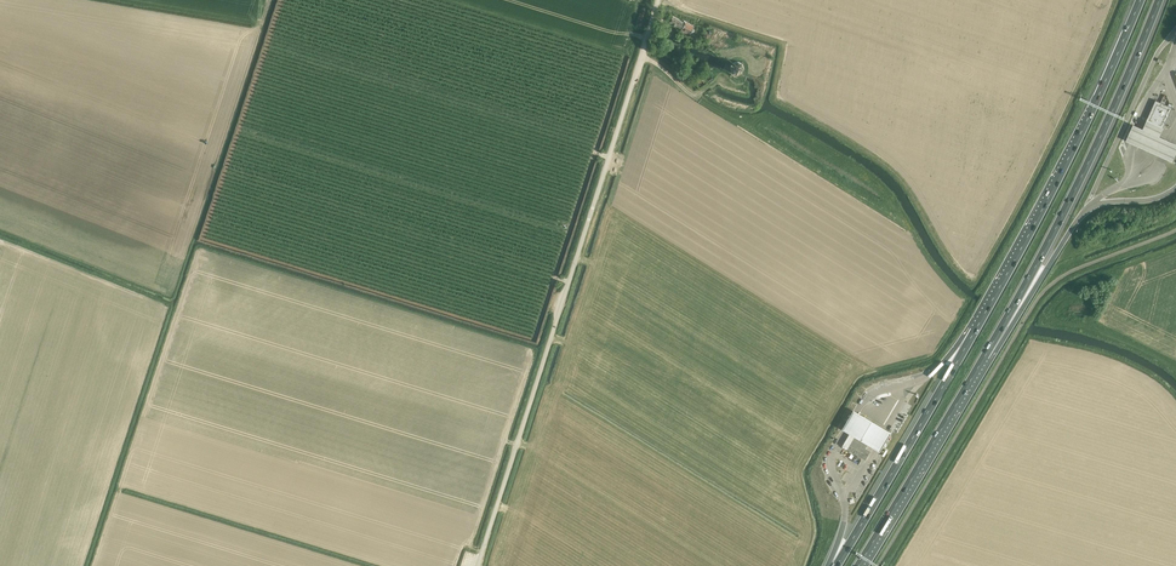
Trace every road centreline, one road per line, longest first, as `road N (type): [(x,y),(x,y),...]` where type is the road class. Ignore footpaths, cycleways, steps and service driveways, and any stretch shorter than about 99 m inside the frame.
road 1 (unclassified): [(477,565),(659,0)]
road 2 (motorway): [(985,356),(1077,186),(1159,0)]
road 3 (motorway): [(1139,0),(1044,207),(976,329)]
road 4 (motorway): [(976,329),(836,565)]
road 5 (motorway): [(858,565),(985,356)]
road 6 (motorway): [(985,356),(1085,211)]

